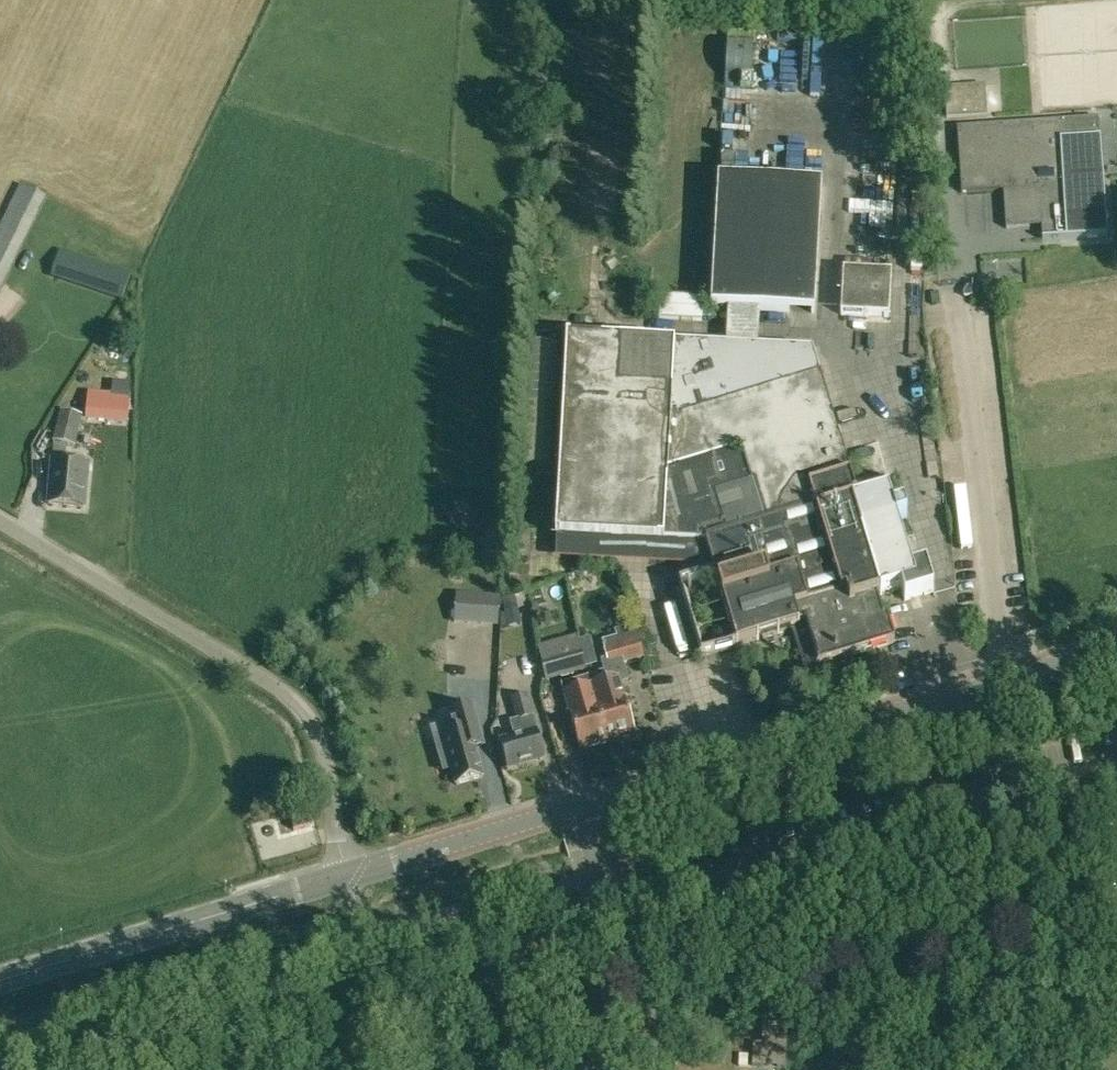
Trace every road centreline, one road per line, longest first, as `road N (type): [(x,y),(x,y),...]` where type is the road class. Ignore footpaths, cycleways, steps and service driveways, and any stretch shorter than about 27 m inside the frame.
road 1 (secondary): [(580,804),(1116,644)]
road 2 (unclassified): [(346,874),(318,745),(296,700),(0,516)]
road 3 (secondary): [(0,979),(346,874)]
road 4 (residential): [(660,1069),(580,804)]
road 5 (secondary): [(346,874),(580,804)]

